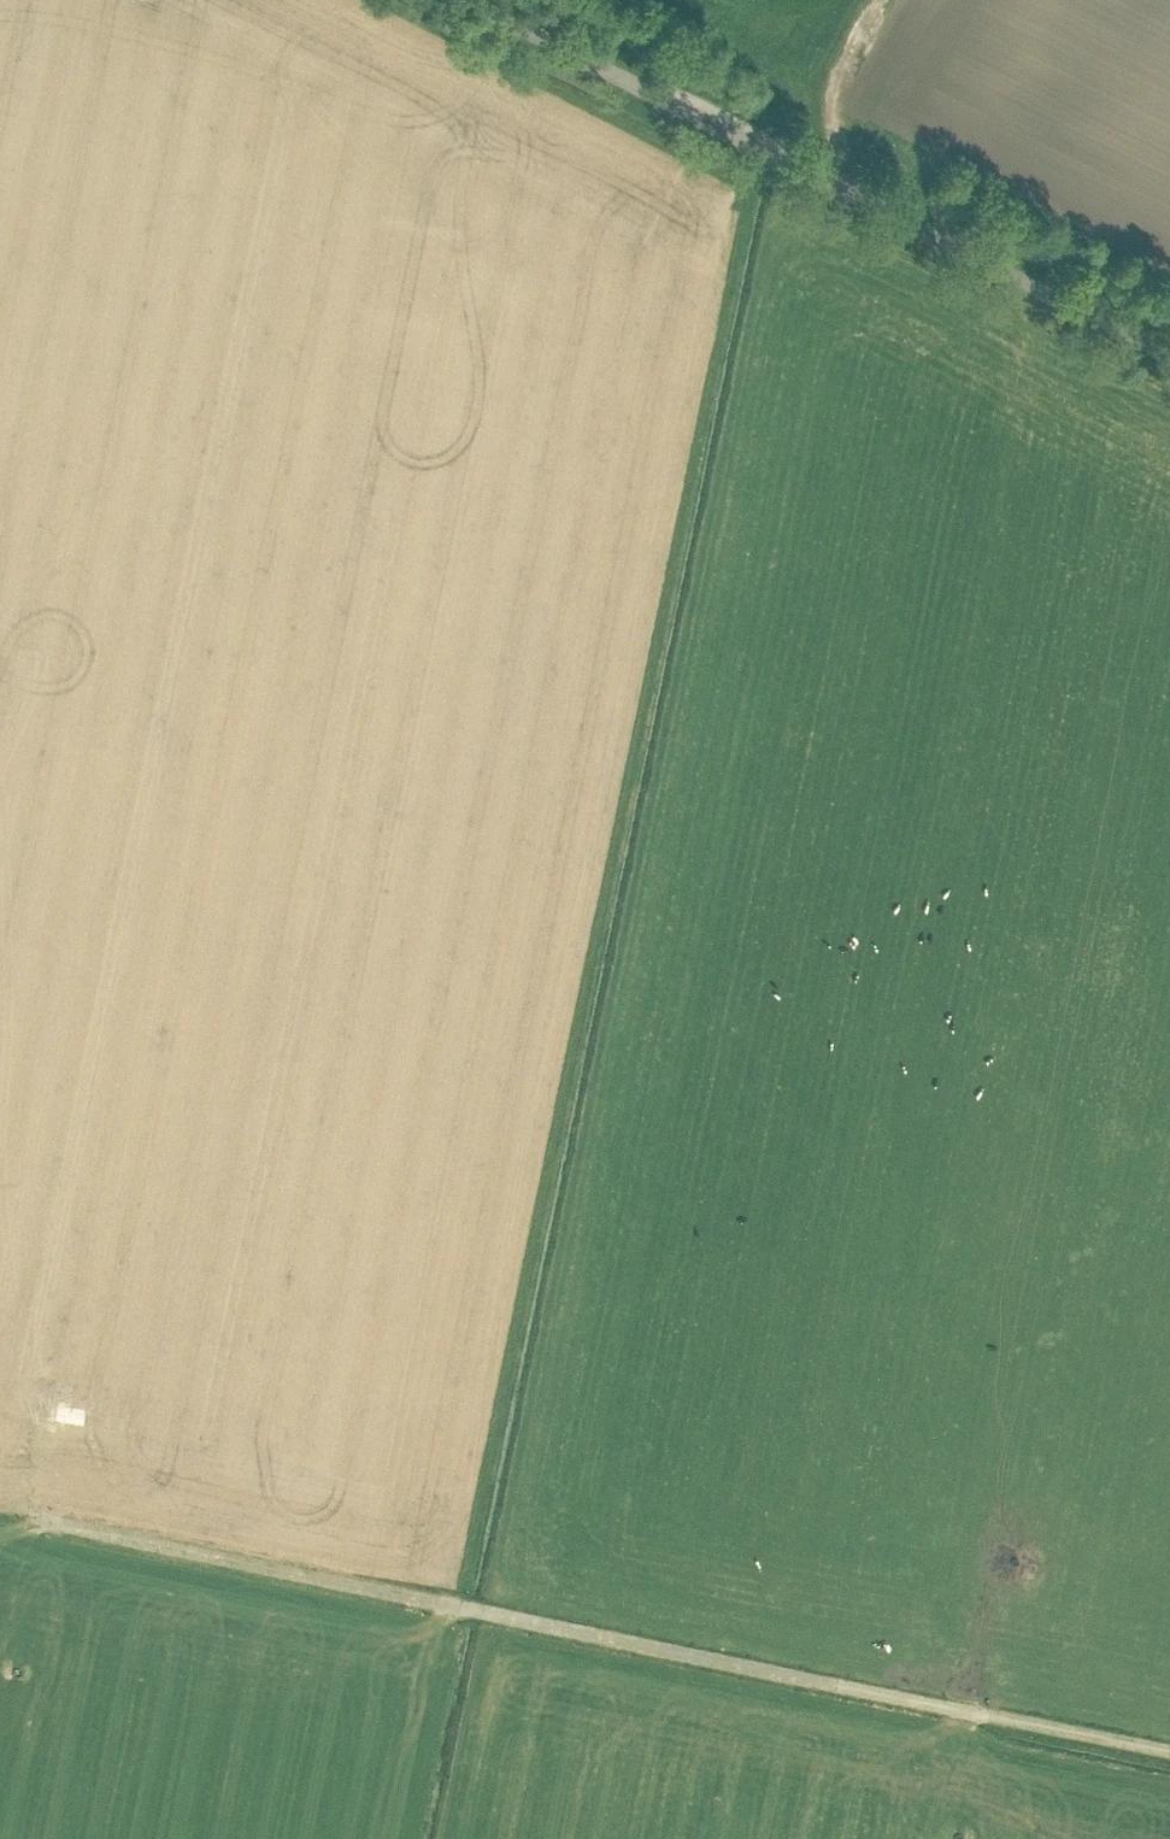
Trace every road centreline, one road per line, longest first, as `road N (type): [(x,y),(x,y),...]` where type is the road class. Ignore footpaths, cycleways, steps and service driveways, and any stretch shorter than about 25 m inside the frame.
road 1 (unclassified): [(1169,355),(470,0)]
road 2 (track): [(813,174),(832,104),(883,0)]

